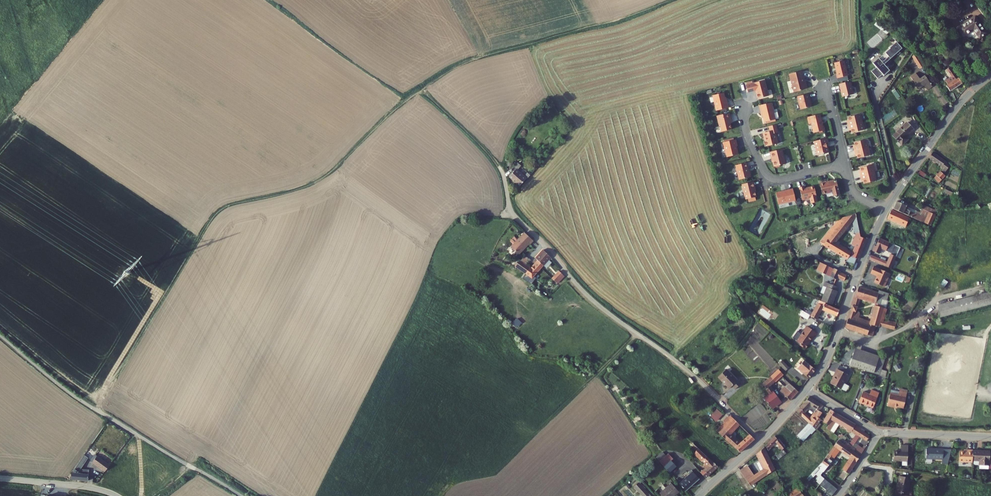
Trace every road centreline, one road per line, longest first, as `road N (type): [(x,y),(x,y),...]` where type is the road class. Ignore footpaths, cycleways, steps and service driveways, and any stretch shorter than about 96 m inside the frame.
road 1 (track): [(104,415),(168,289),(225,203),(324,182),(392,109),(421,91)]
road 2 (residential): [(761,441),(696,377),(581,289),(513,214),(499,167)]
road 3 (track): [(421,91),(458,64),(535,49),(674,0)]
road 4 (residential): [(886,210),(829,355),(807,390)]
road 5 (residential): [(990,76),(961,103),(886,210)]
road 6 (residential): [(845,164),(770,177),(741,105)]

